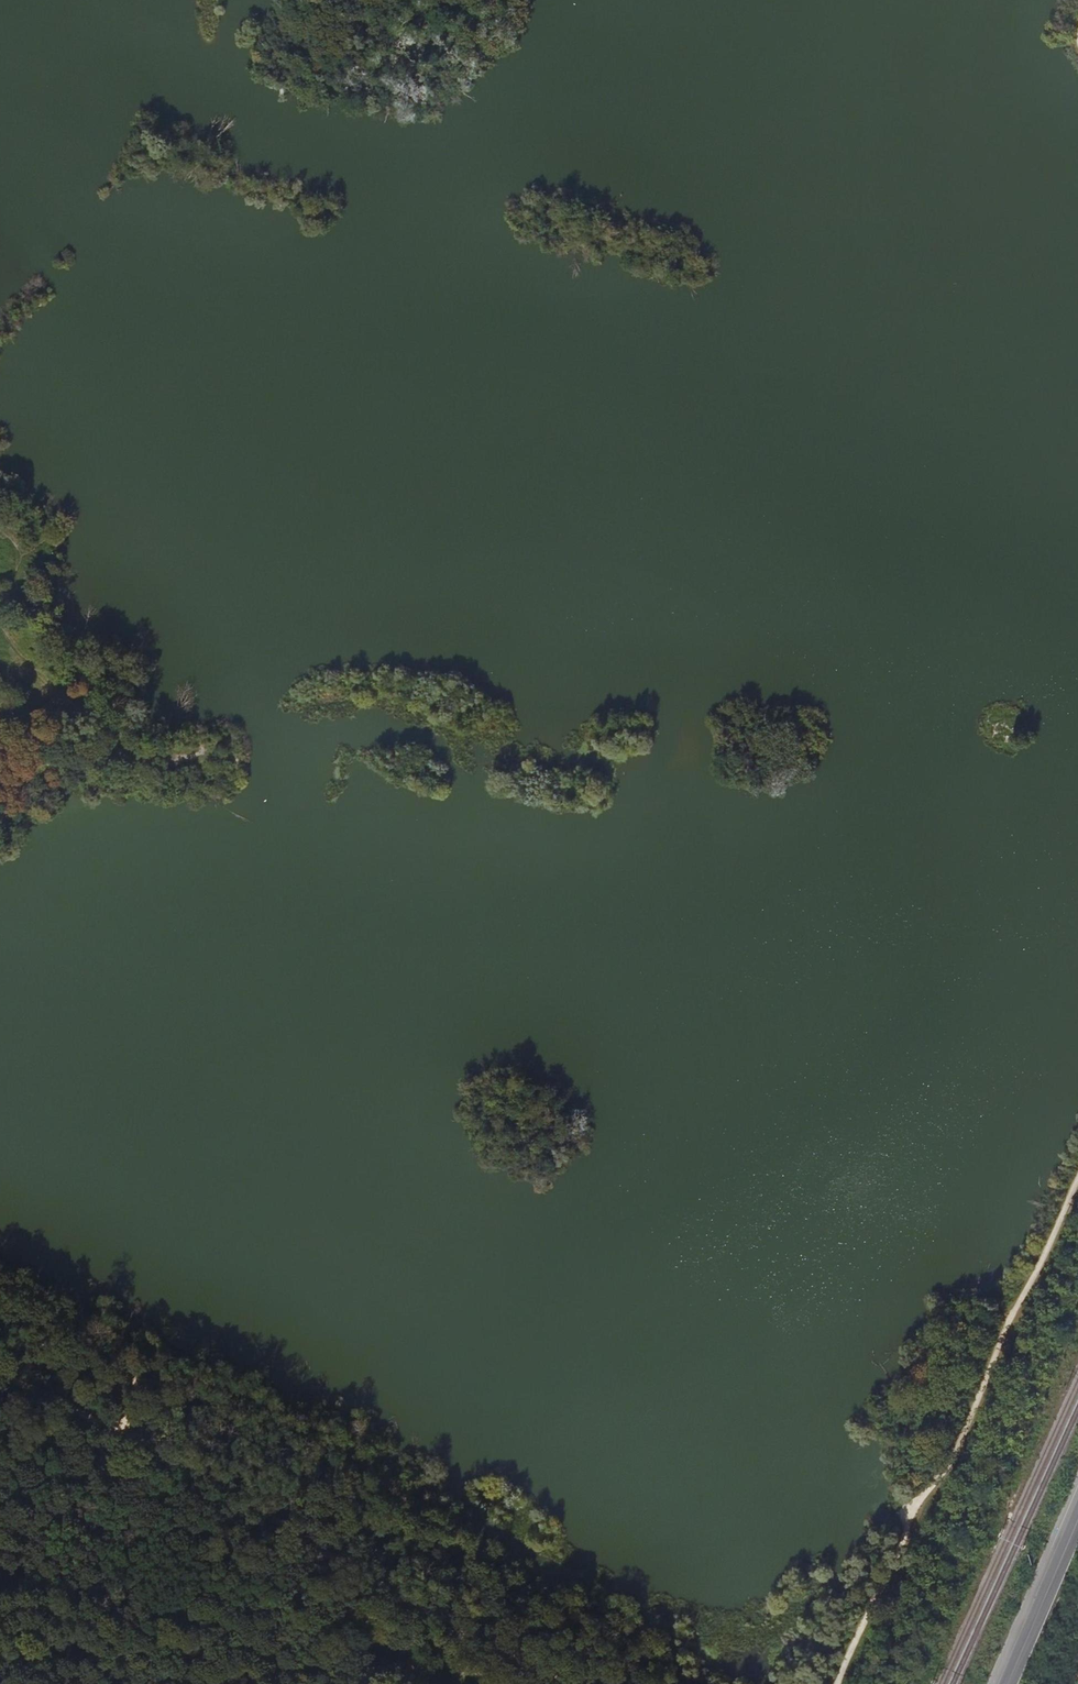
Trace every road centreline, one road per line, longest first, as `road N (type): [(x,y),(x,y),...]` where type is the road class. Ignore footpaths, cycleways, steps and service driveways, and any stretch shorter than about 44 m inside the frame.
road 1 (primary): [(1006,1683),(1077,1511)]

